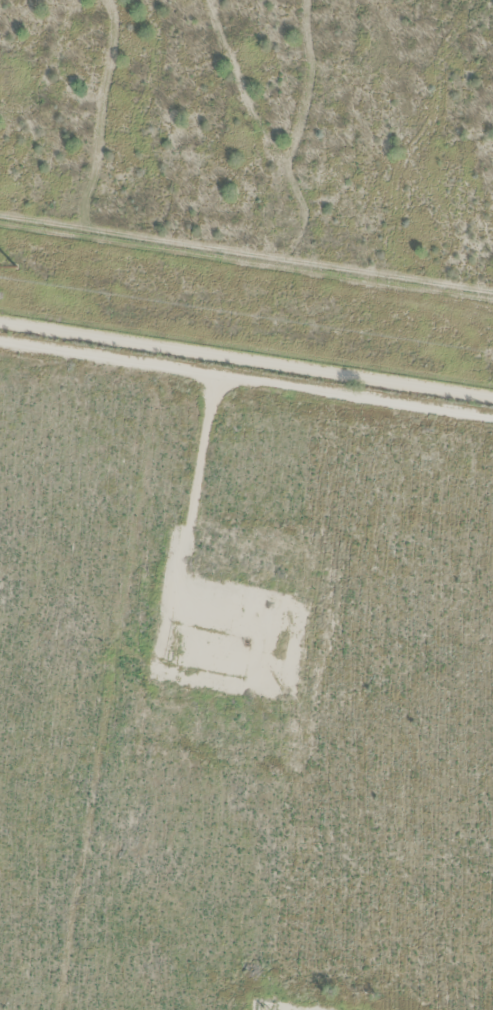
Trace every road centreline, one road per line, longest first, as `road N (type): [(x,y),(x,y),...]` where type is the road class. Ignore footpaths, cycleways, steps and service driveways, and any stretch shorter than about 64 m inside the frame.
road 1 (residential): [(0,348),(492,423)]

